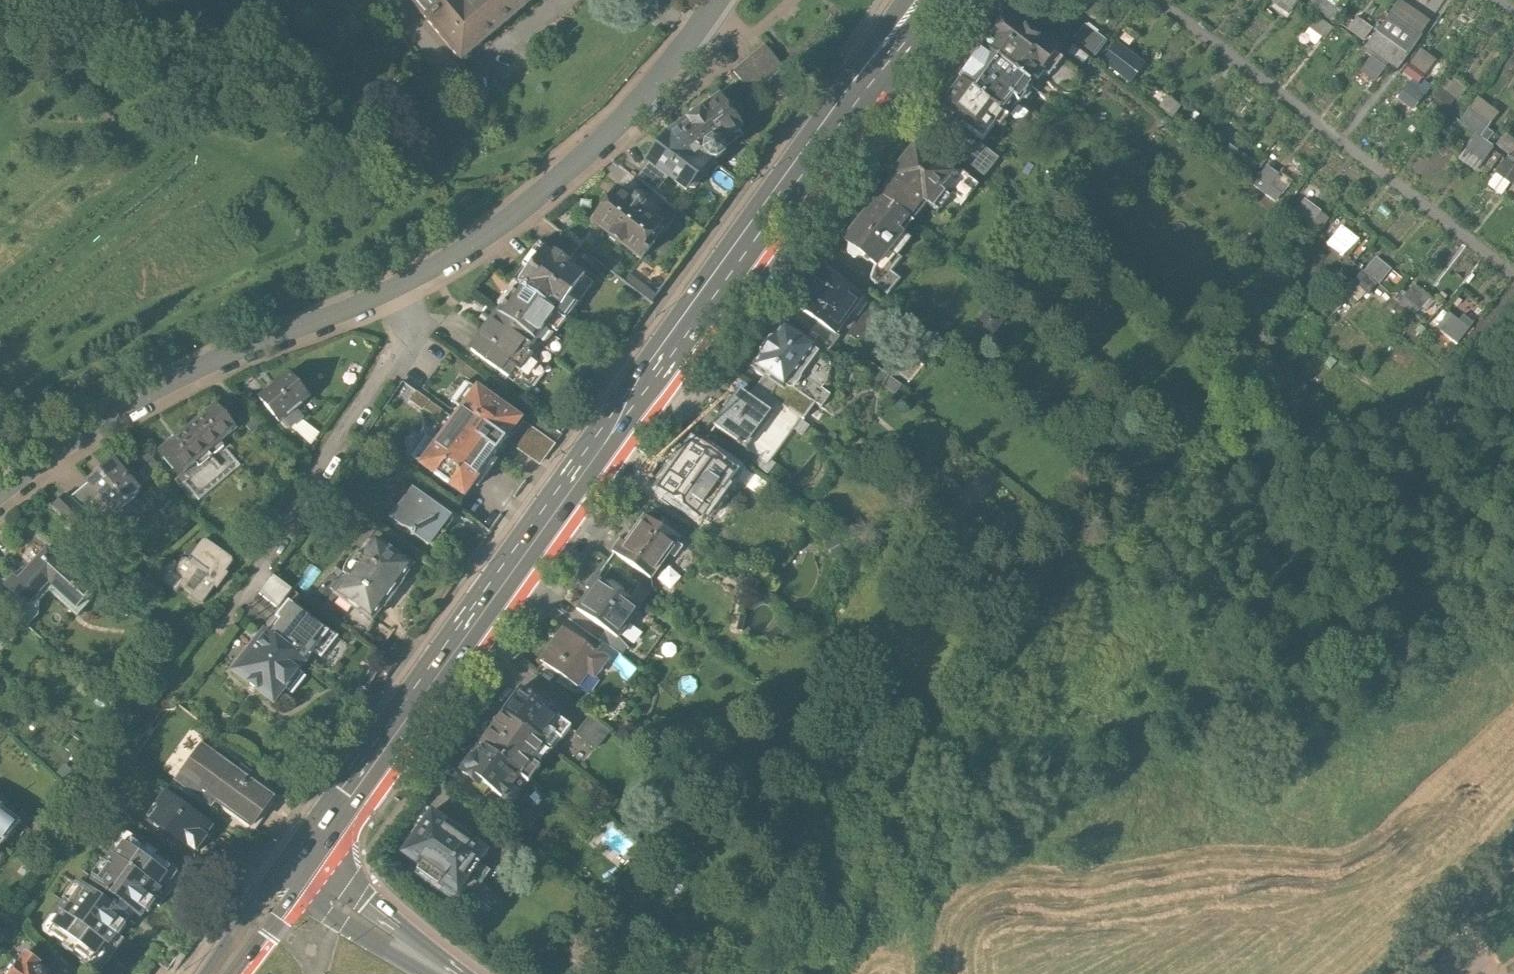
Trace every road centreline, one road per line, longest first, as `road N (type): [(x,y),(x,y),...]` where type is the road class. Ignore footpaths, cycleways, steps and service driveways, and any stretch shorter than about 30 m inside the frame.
road 1 (primary): [(891,47),(295,875)]
road 2 (residential): [(717,0),(653,93),(536,206),(399,289),(173,382),(0,494)]
road 3 (primary): [(295,875),(448,973)]
road 4 (primary): [(295,875),(223,973)]

